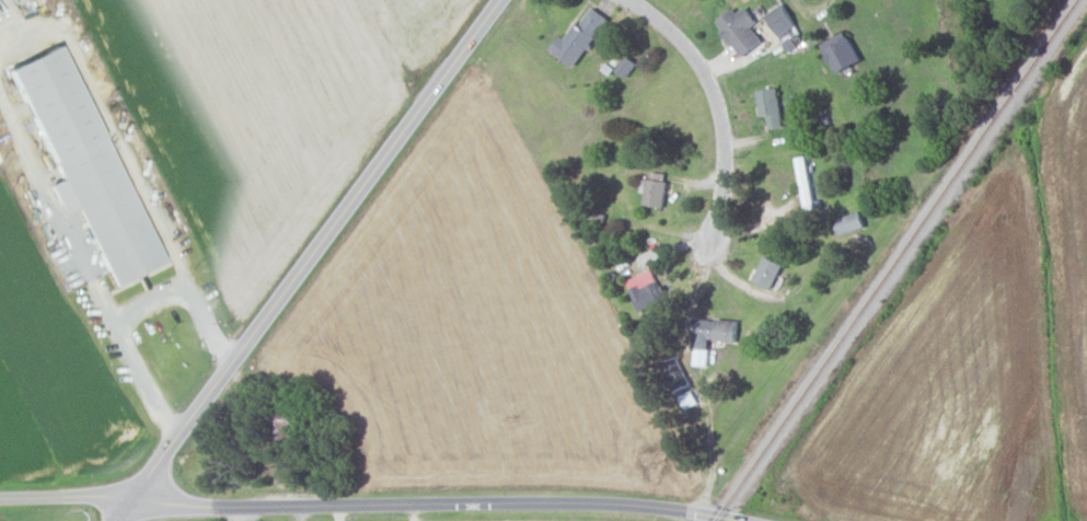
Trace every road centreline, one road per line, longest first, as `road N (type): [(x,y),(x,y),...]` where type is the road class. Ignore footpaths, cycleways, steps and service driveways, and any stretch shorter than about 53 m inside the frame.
road 1 (tertiary): [(741,520),(613,502),(231,511),(132,498),(0,500)]
road 2 (primary): [(116,520),(503,0)]
road 3 (residential): [(623,0),(660,22),(710,92),(722,146),(712,241)]

